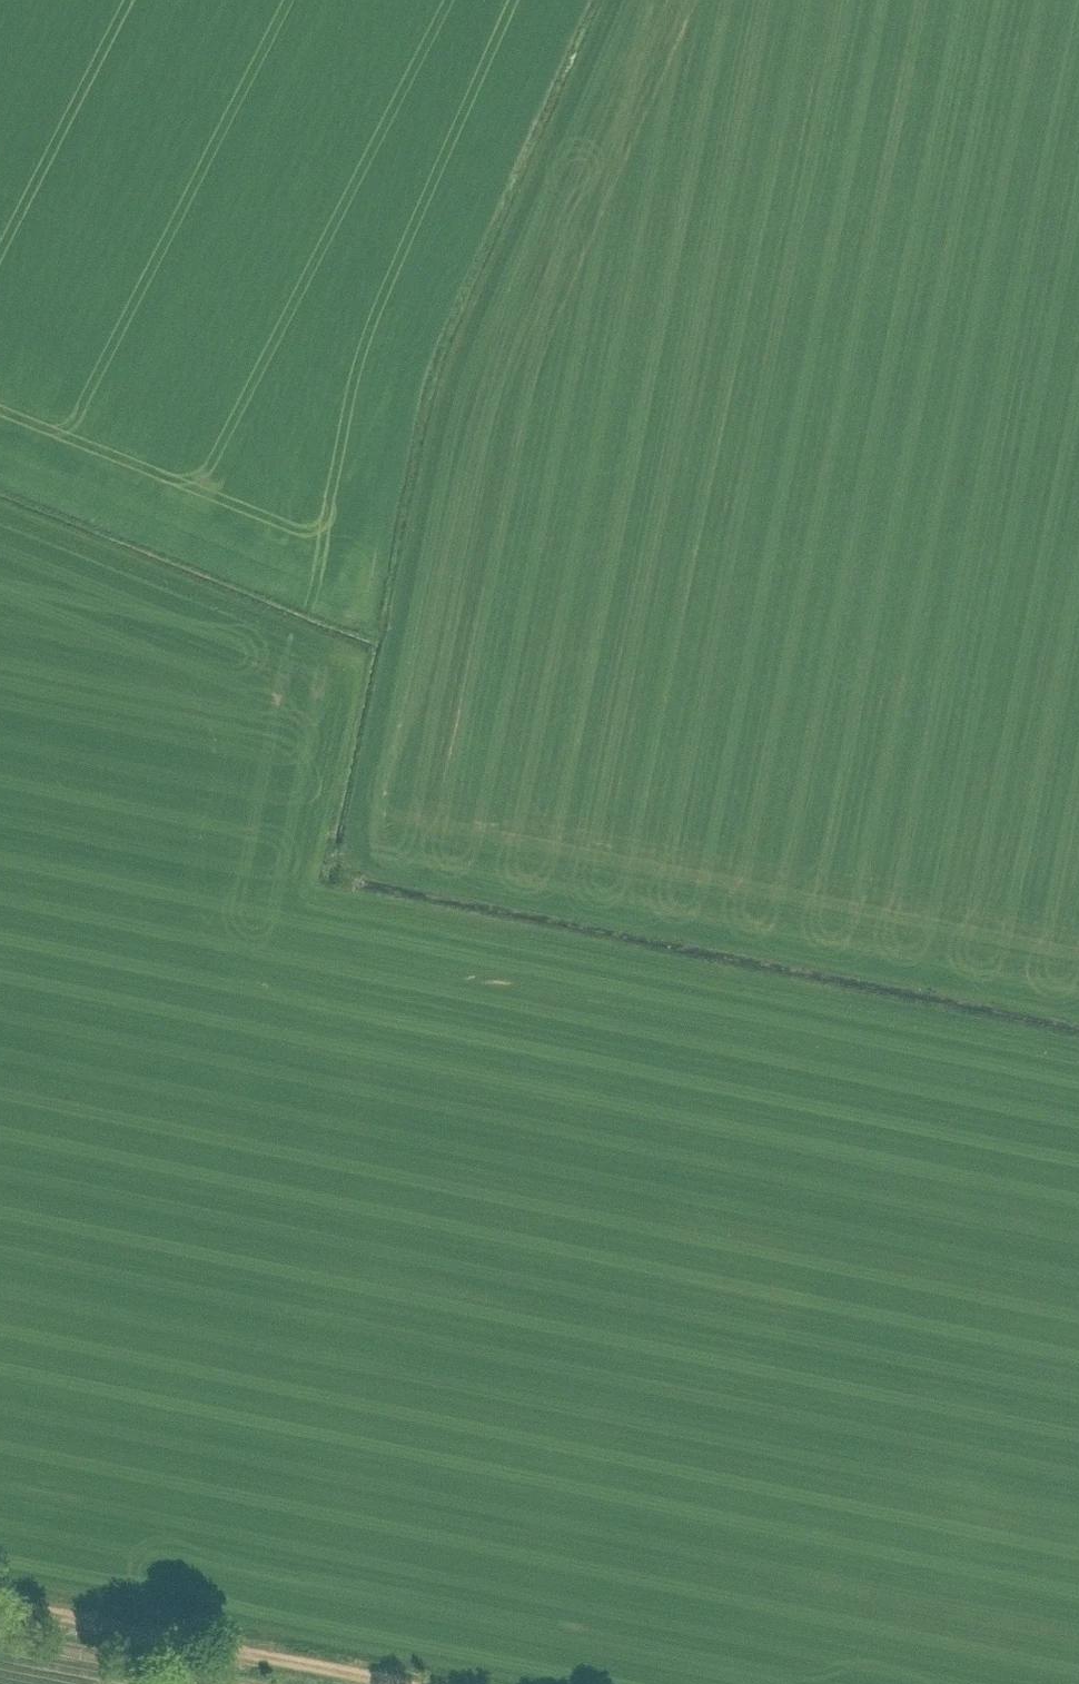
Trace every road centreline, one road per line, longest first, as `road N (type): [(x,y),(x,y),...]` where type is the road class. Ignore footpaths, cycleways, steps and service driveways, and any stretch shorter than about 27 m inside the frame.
road 1 (track): [(400,1683),(0,1603)]

